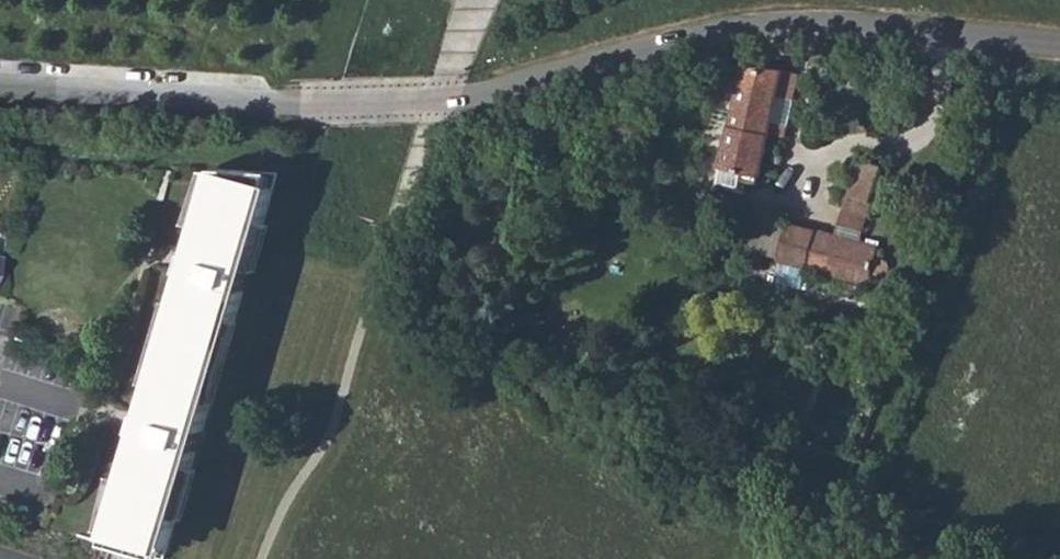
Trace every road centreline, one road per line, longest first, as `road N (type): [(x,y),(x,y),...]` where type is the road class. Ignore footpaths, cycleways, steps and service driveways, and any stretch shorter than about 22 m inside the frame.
road 1 (unclassified): [(1059,43),(795,21),(663,41),(446,101),(301,107),(0,91)]

